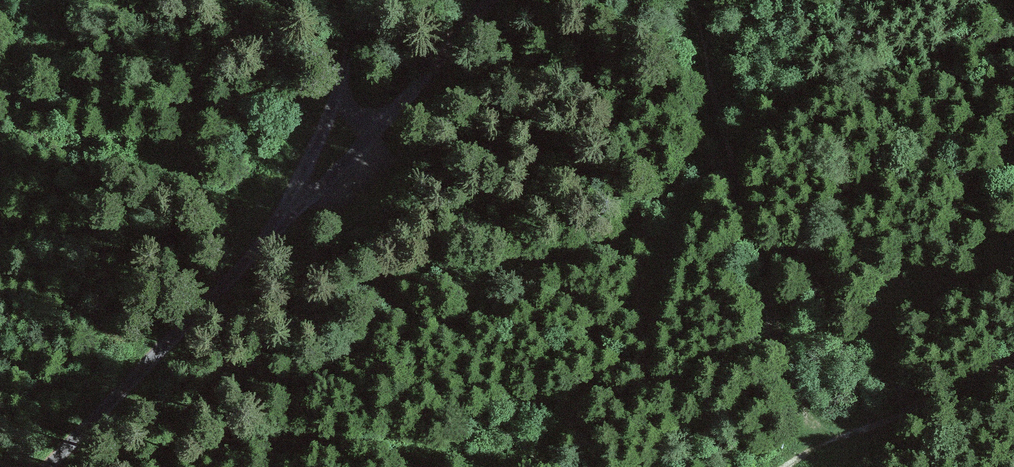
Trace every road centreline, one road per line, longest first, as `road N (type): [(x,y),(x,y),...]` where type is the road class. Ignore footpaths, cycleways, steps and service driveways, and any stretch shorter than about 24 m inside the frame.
road 1 (track): [(388,0),(376,63),(247,276),(54,466)]
road 2 (track): [(789,466),(824,446),(777,354),(702,65),(694,0)]
road 3 (track): [(824,446),(1013,371)]
road 4 (track): [(333,135),(465,0)]

